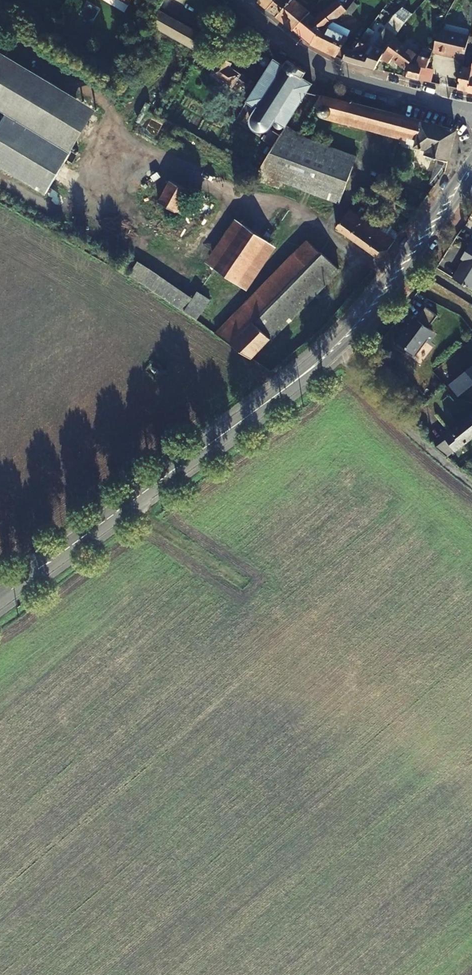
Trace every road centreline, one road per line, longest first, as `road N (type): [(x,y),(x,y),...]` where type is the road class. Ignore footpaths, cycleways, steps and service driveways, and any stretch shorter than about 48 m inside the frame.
road 1 (tertiary): [(291,384),(0,598)]
road 2 (tertiary): [(471,157),(353,320),(291,384)]
road 3 (tertiary): [(291,384),(362,327),(471,182)]
road 4 (residential): [(471,113),(325,67),(234,0)]
road 5 (track): [(340,347),(377,397),(471,481)]

